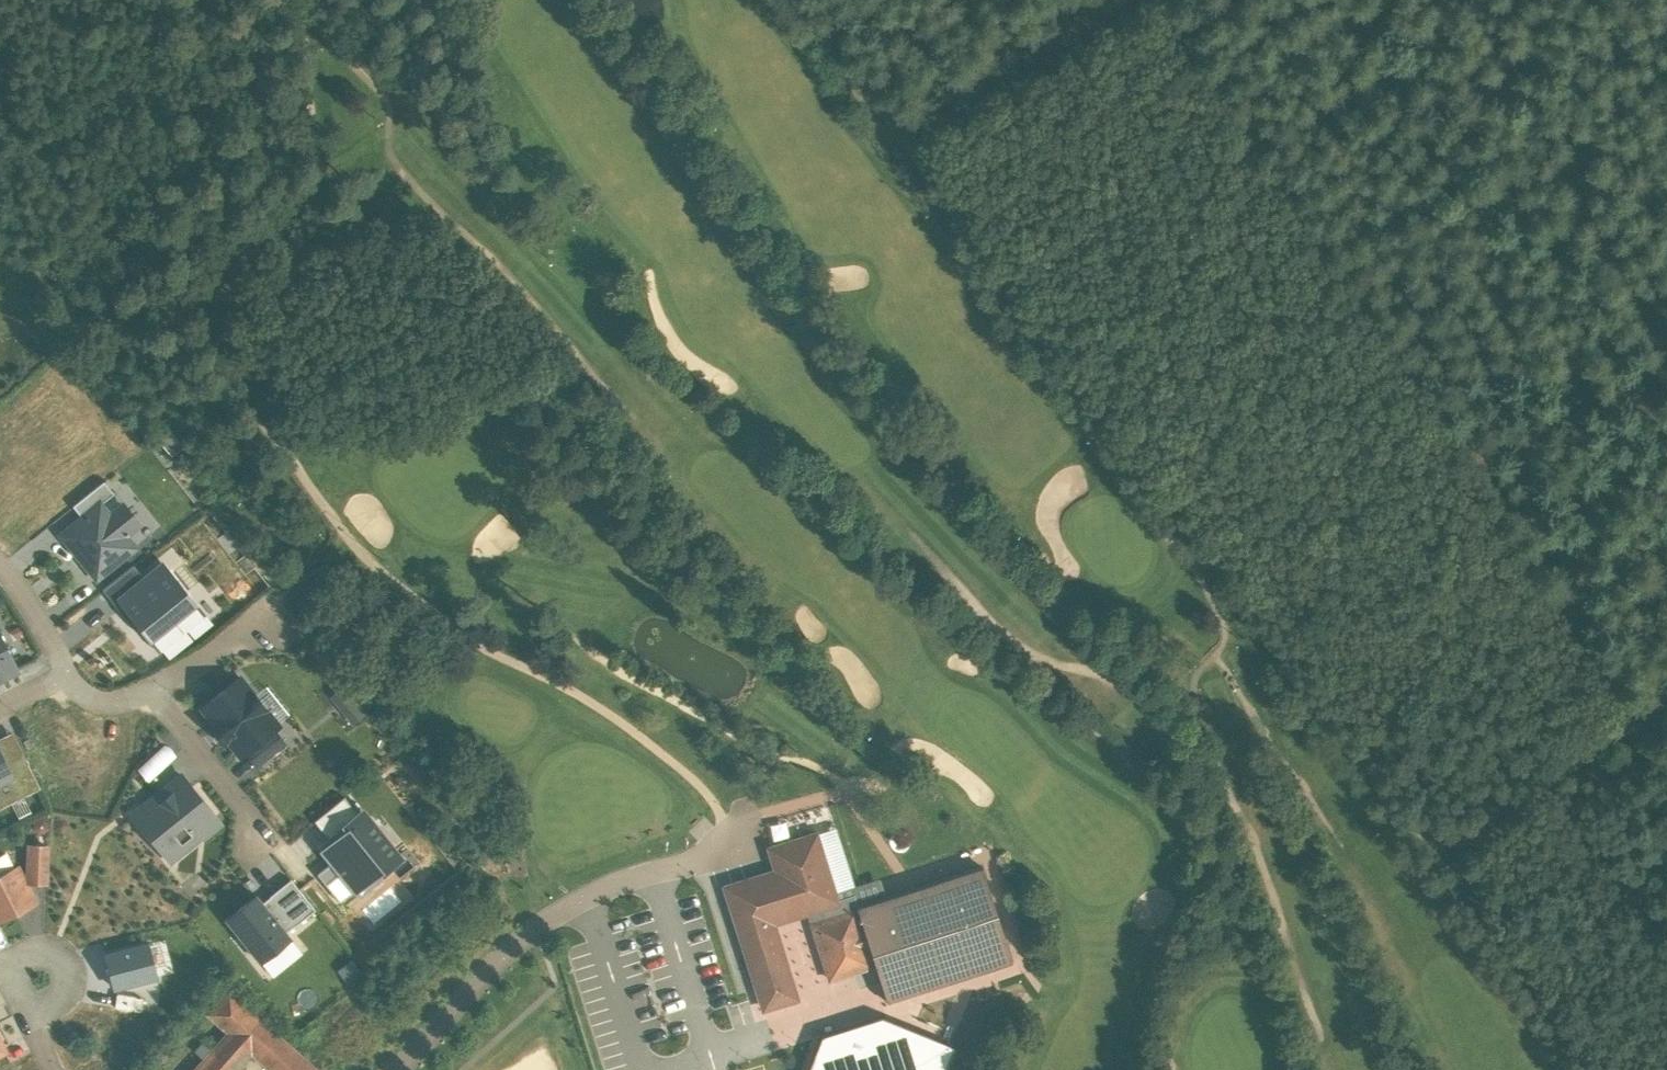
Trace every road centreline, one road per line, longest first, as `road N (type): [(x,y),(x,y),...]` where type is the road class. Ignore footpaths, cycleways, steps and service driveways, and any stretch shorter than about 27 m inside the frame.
road 1 (track): [(1597,1069),(795,0)]
road 2 (residential): [(397,1069),(536,920),(609,883),(745,835)]
road 3 (track): [(536,920),(298,640)]
road 4 (track): [(1666,693),(1430,850)]
road 5 (track): [(1128,0),(905,146)]
road 6 (residential): [(158,685),(252,811),(256,837)]
road 7 (residential): [(158,685),(265,618),(298,640)]
road 8 (residential): [(30,1008),(6,965),(36,948),(63,953),(63,990)]
road 9 (residential): [(0,569),(30,603),(65,671)]

